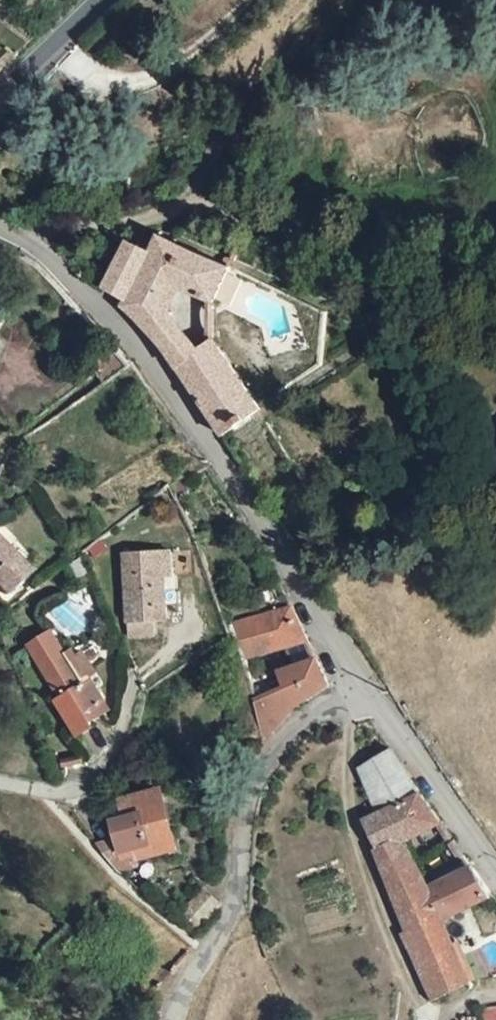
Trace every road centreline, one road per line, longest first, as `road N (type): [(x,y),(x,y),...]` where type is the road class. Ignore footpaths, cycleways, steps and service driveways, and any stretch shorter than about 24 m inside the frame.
road 1 (track): [(495,247),(178,214),(268,81),(320,24),(356,0)]
road 2 (unclassified): [(9,233),(77,285),(164,376),(367,683)]
road 3 (unclassified): [(367,683),(278,744),(246,809),(236,905),(185,988),(177,1019)]
road 4 (unclassified): [(367,683),(495,869)]
road 5 (unclassified): [(9,233),(120,228),(178,214)]
road 6 (tertiary): [(0,99),(107,0)]

